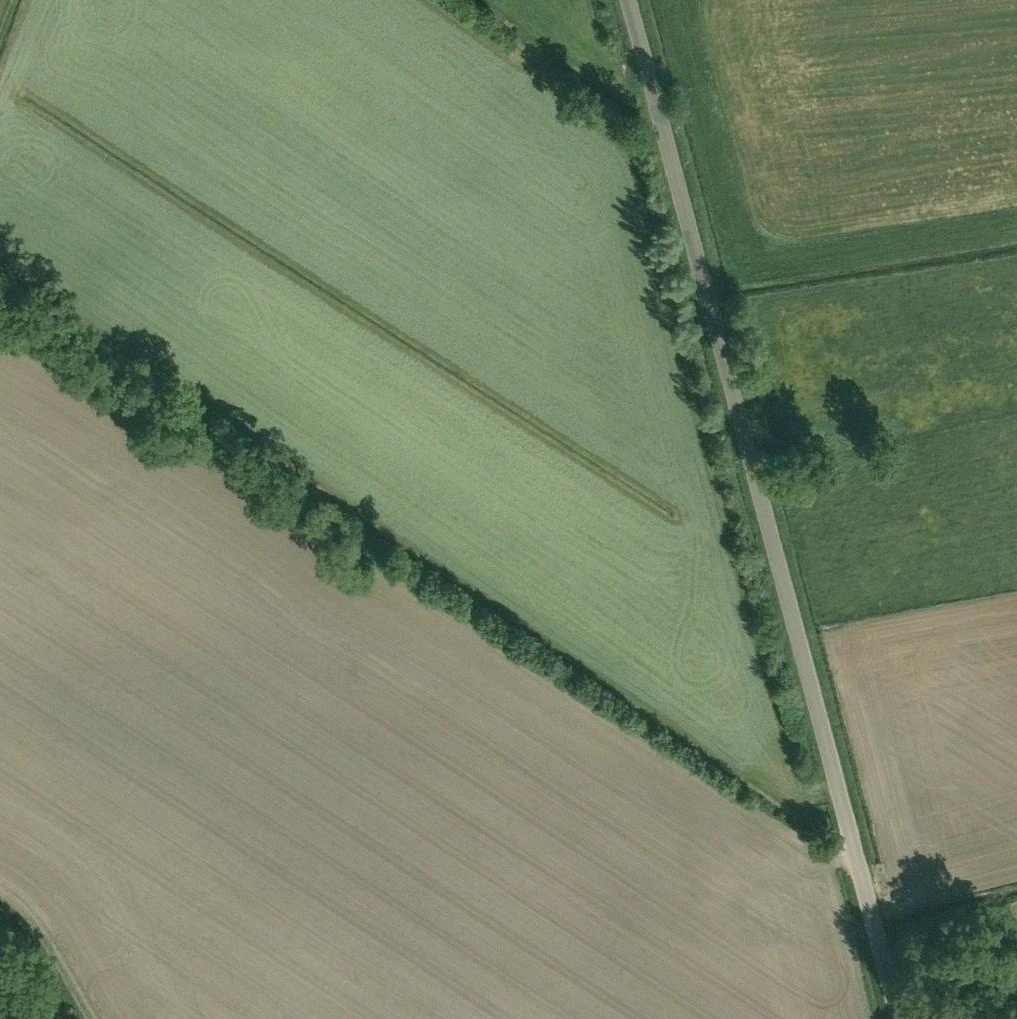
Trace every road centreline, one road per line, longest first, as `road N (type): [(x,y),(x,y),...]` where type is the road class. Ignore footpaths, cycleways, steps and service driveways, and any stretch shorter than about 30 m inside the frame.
road 1 (unclassified): [(900,1018),(628,0)]

